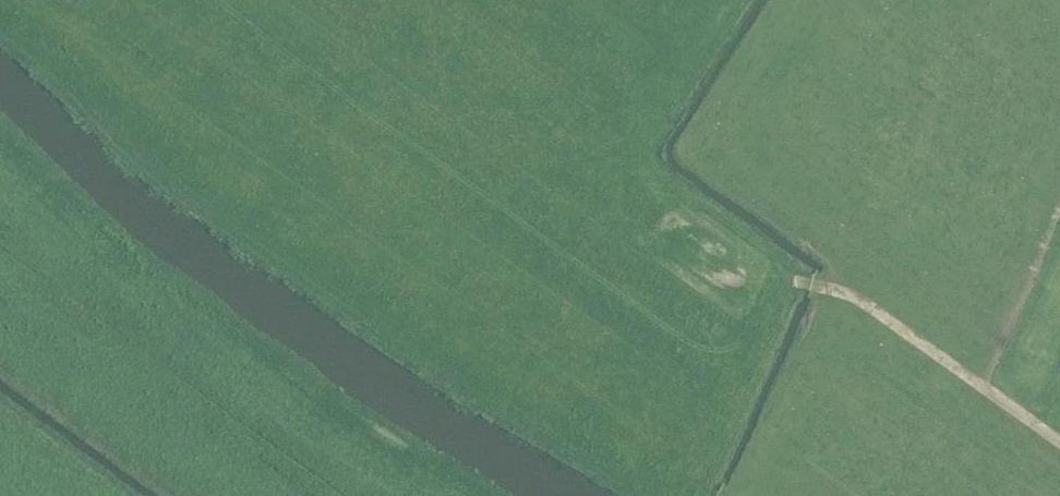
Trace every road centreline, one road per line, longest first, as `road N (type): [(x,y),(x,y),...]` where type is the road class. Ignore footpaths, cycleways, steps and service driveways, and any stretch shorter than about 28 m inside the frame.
road 1 (track): [(754,266),(868,302),(1059,437)]

